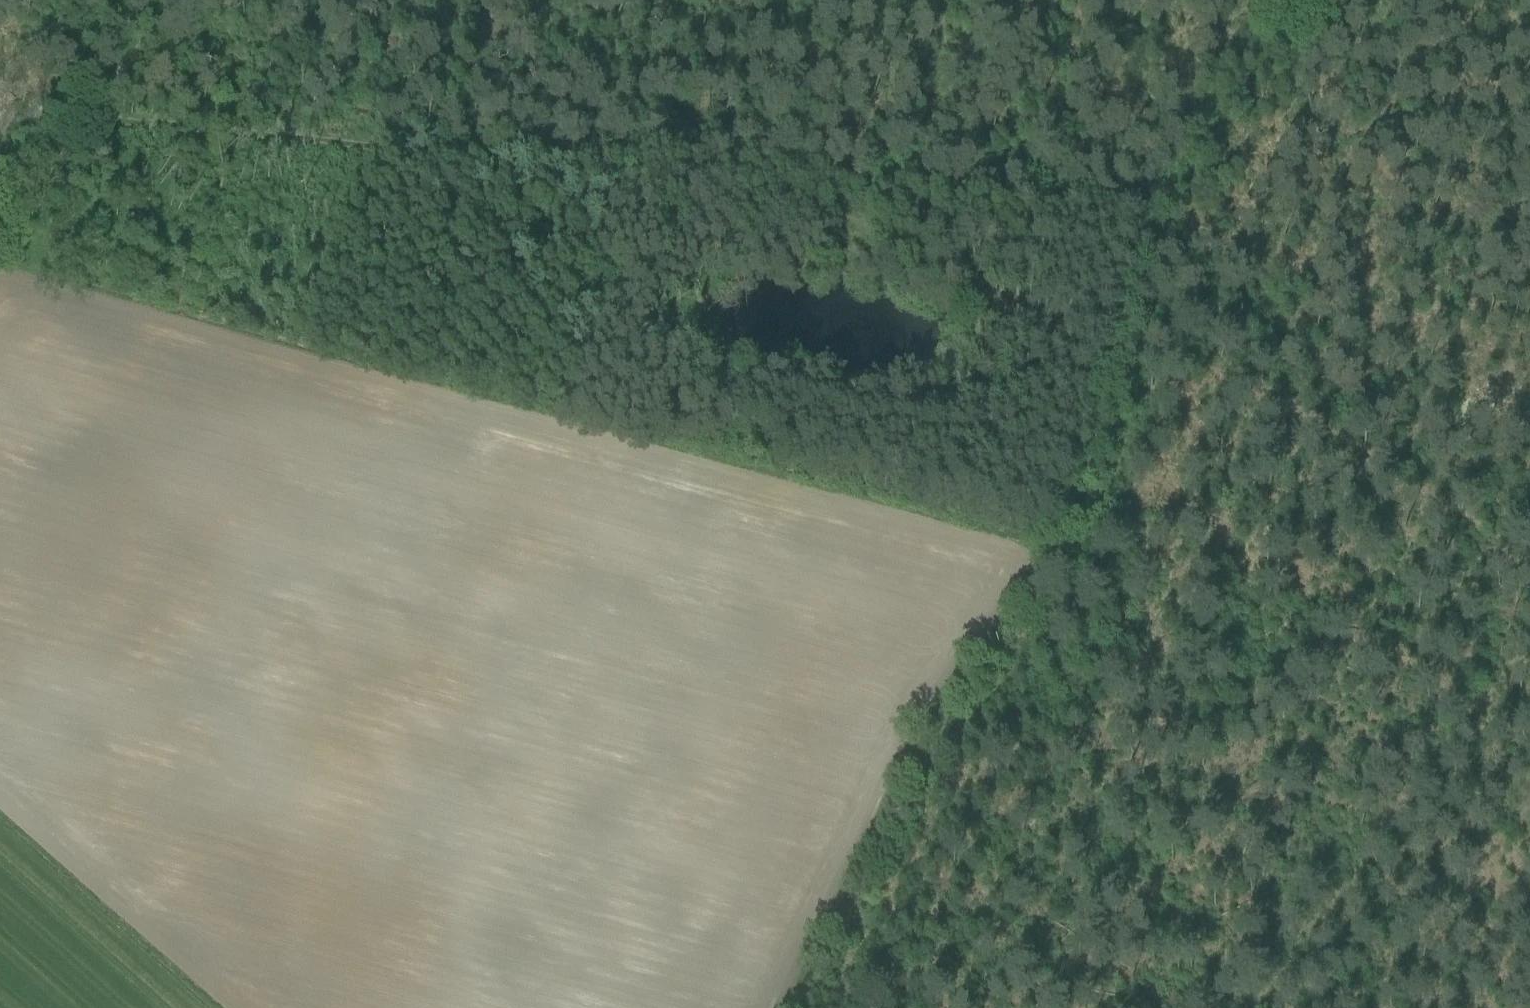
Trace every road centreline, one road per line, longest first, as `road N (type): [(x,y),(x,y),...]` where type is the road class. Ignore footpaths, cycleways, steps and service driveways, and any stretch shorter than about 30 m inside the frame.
road 1 (track): [(98,111),(818,192)]
road 2 (track): [(190,0),(0,225)]

